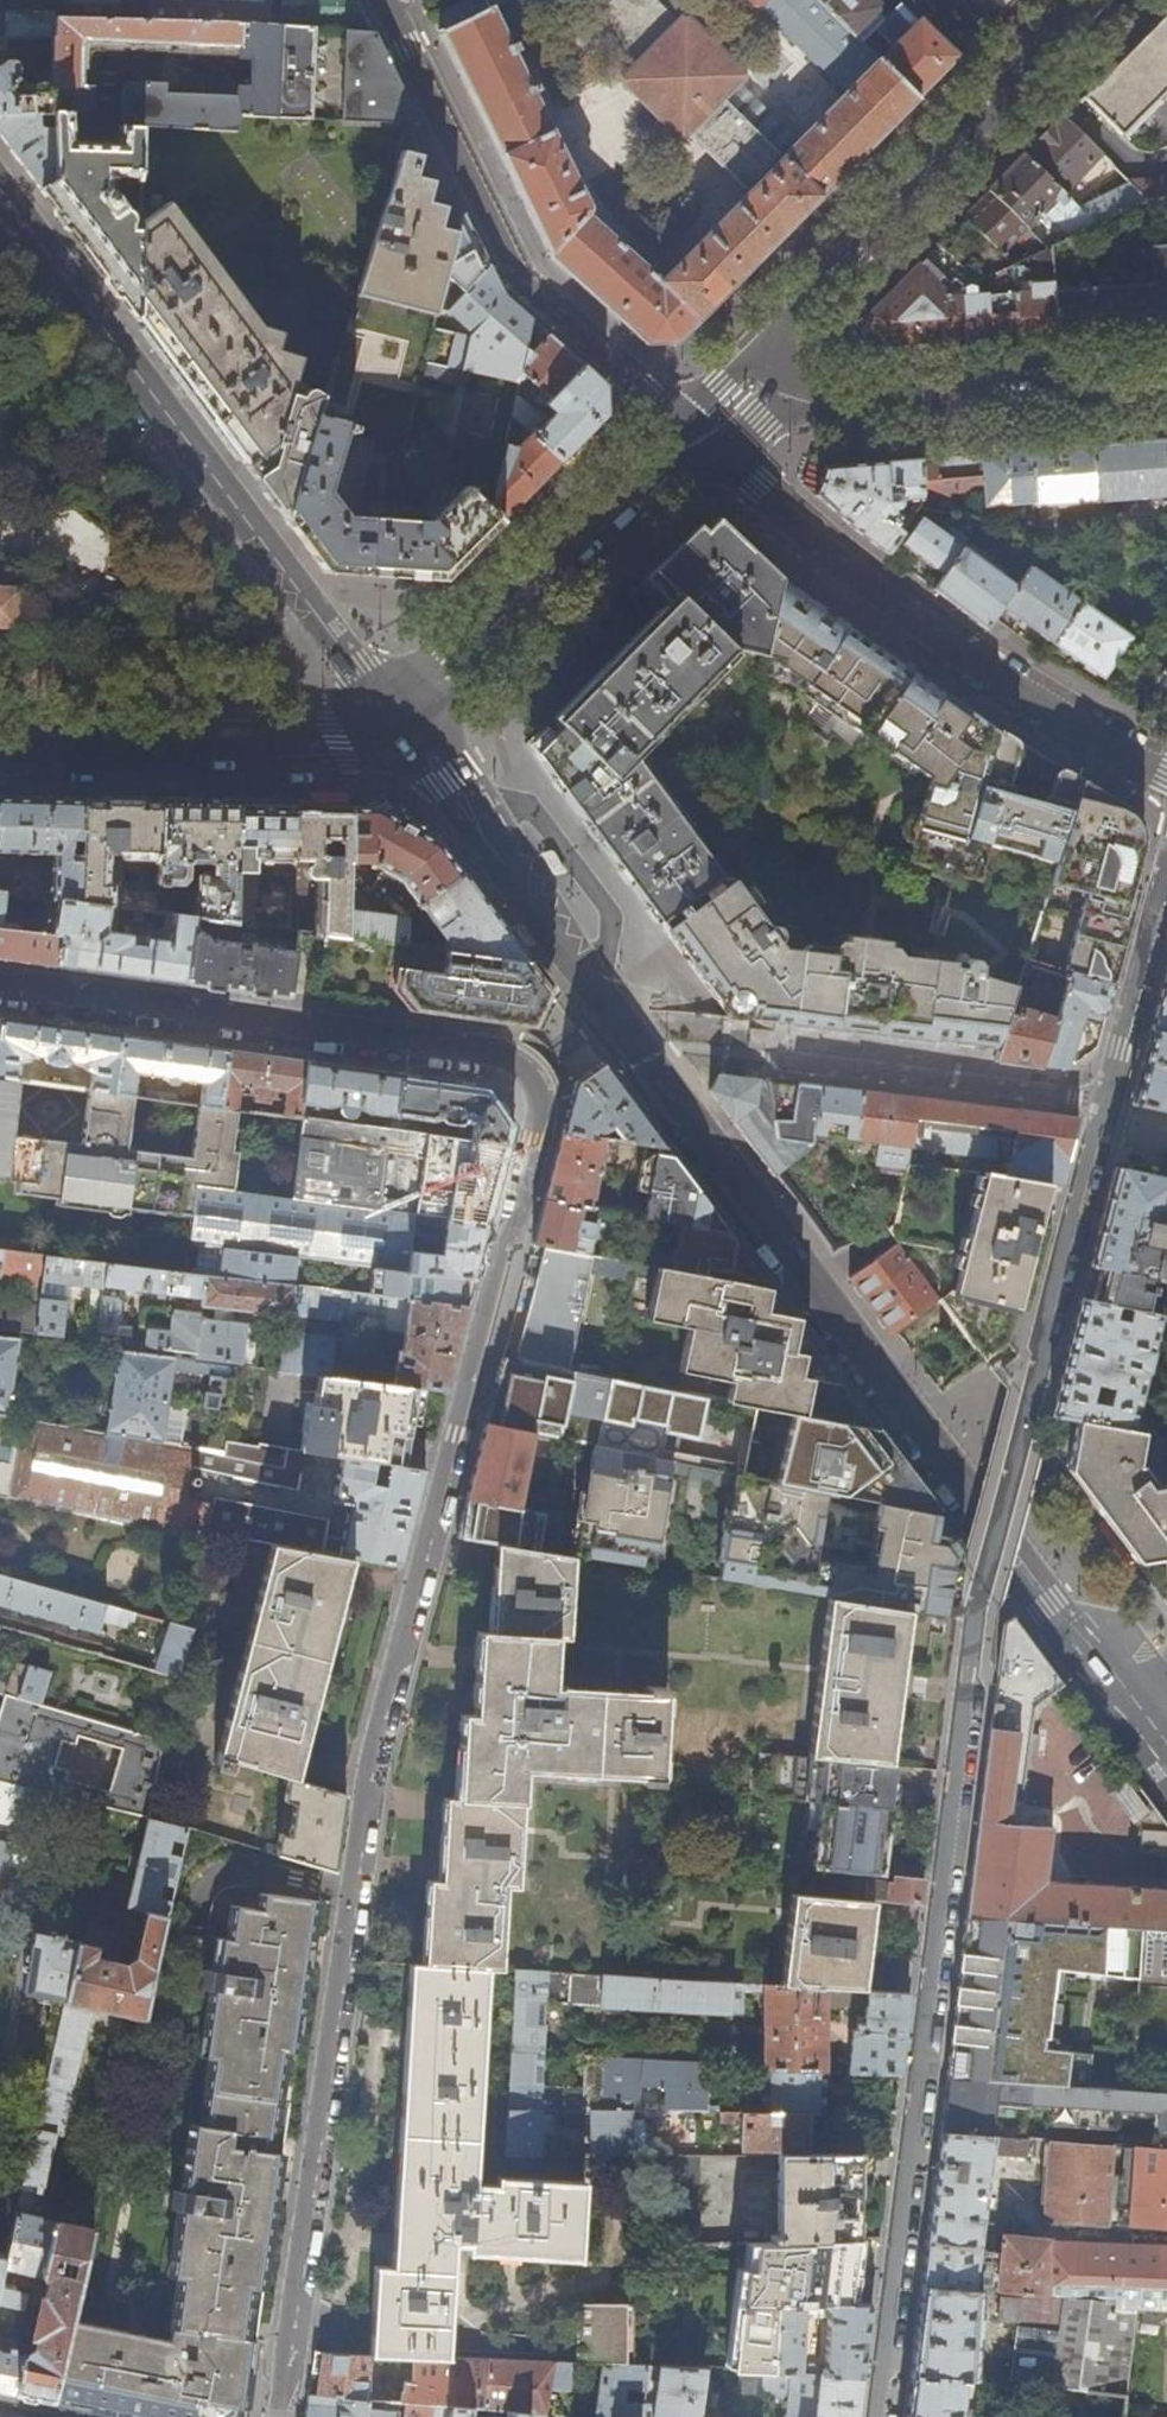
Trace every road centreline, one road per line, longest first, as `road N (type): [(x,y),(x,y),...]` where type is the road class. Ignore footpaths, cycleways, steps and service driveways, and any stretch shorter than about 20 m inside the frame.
road 1 (residential): [(876,2416),(975,1608),(1166,884)]
road 2 (residential): [(511,1058),(534,1080),(538,1127),(374,1760),(282,2416)]
road 3 (tertiary): [(410,720),(621,1026),(1166,1762)]
road 4 (tertiary): [(0,189),(410,720)]
road 5 (residential): [(697,436),(911,619),(1166,773)]
road 6 (residential): [(381,0),(534,291),(697,436)]
road 7 (residential): [(0,984),(511,1058)]
road 8 (residential): [(747,358),(1102,0)]
road 9 (tertiary): [(0,751),(340,750),(379,744),(410,720)]
road 10 (residential): [(410,720),(697,436)]
road 11 (residential): [(1166,381),(846,405),(785,394)]

